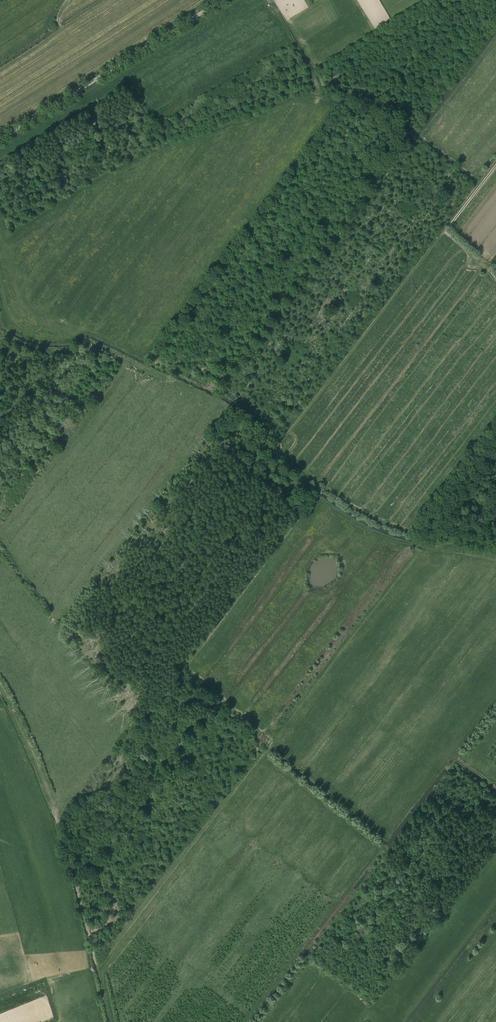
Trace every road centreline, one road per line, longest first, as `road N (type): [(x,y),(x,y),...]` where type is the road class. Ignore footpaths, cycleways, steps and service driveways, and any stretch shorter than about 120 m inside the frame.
road 1 (unclassified): [(0,140),(222,0)]
road 2 (track): [(109,1021),(56,819)]
road 3 (track): [(56,819),(0,687)]

